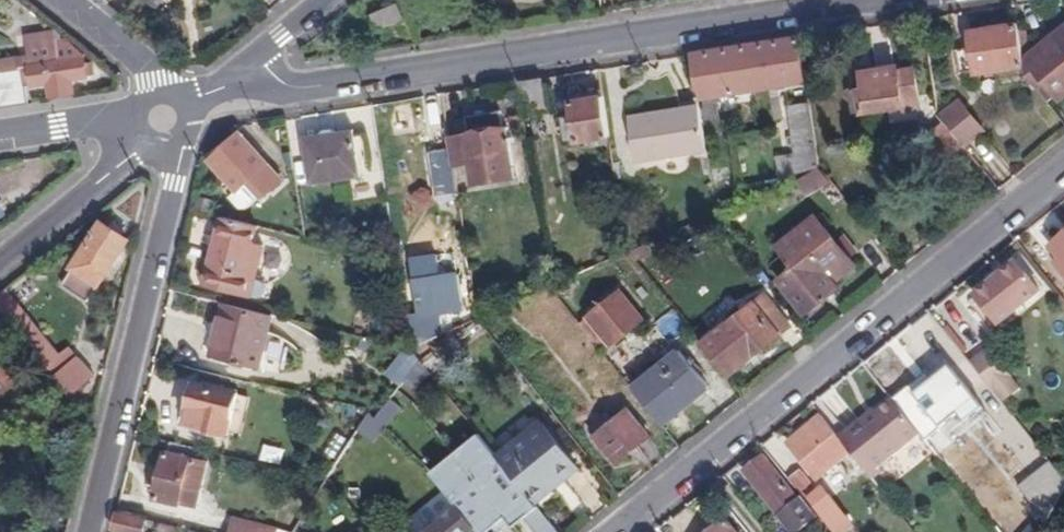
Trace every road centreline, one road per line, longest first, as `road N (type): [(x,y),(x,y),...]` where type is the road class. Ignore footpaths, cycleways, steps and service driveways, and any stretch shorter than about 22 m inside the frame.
road 1 (residential): [(862,0),(305,87),(282,82),(259,54)]
road 2 (residential): [(614,531),(1063,170)]
road 3 (residential): [(175,140),(175,184),(90,531)]
road 4 (residential): [(0,265),(148,138)]
road 5 (residential): [(139,118),(0,136)]
road 6 (residential): [(61,0),(162,94)]

